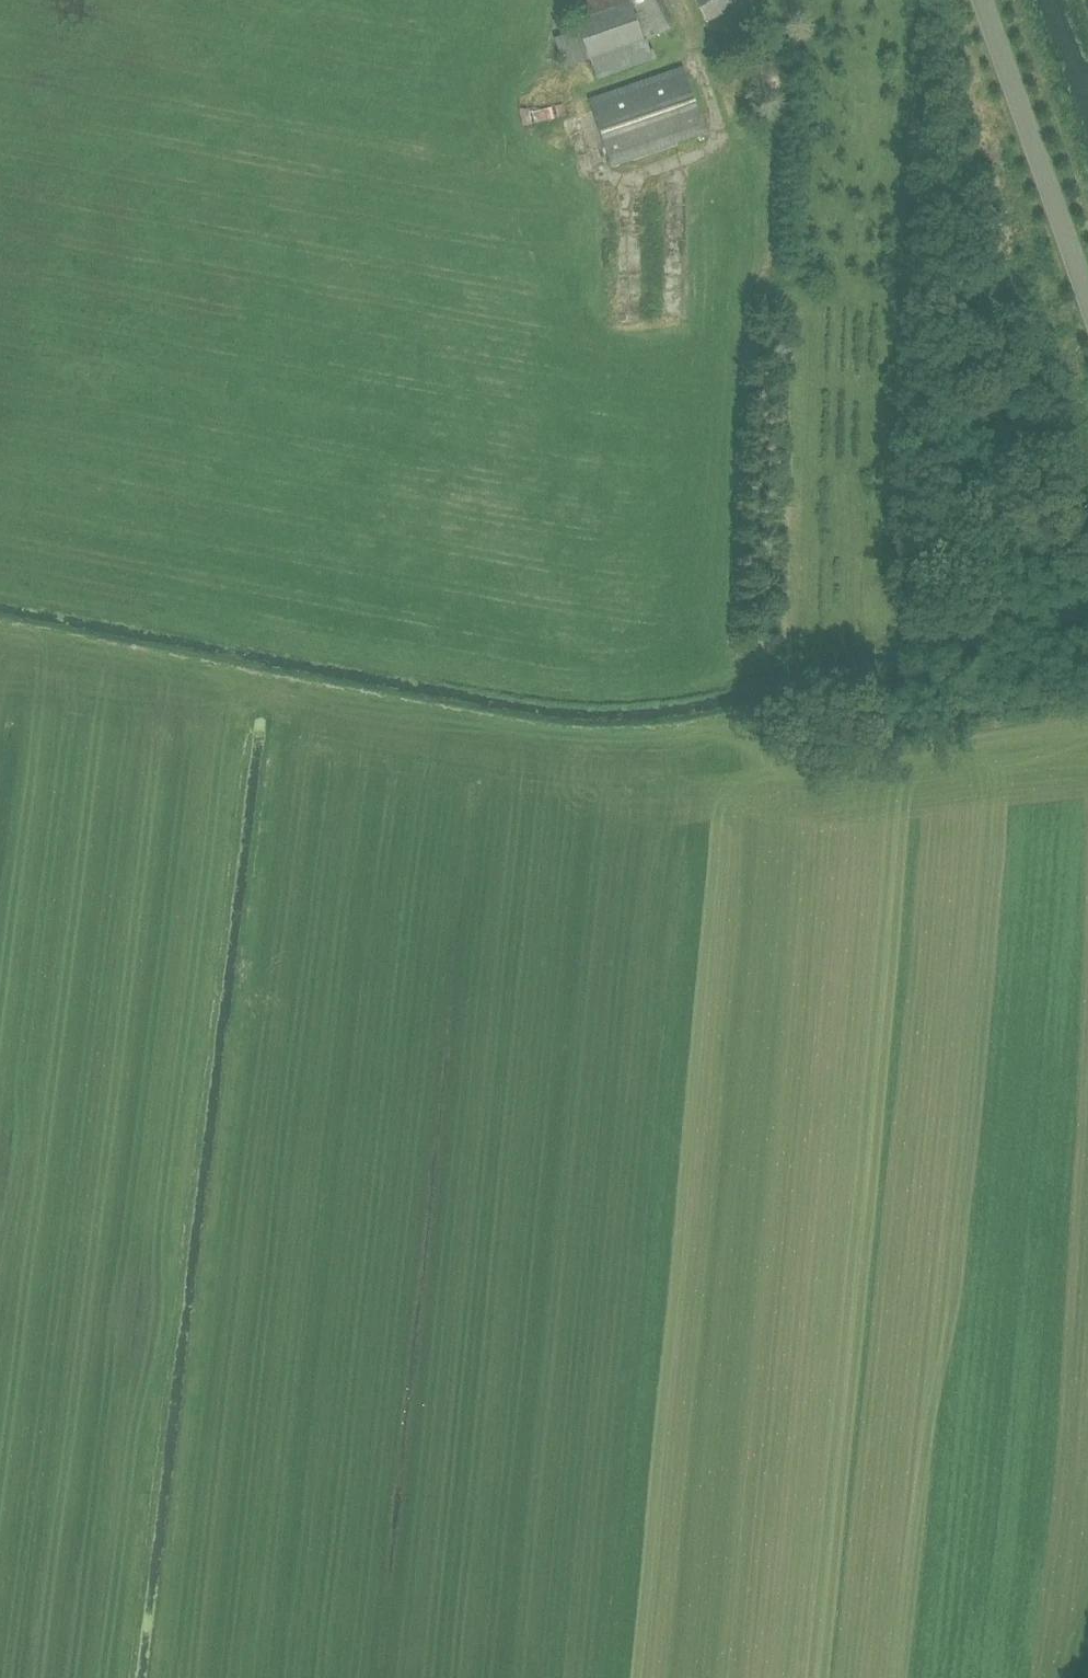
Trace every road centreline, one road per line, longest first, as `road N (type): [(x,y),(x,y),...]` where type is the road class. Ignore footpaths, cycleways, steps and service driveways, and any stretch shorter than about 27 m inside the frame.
road 1 (tertiary): [(1087,295),(980,0)]

